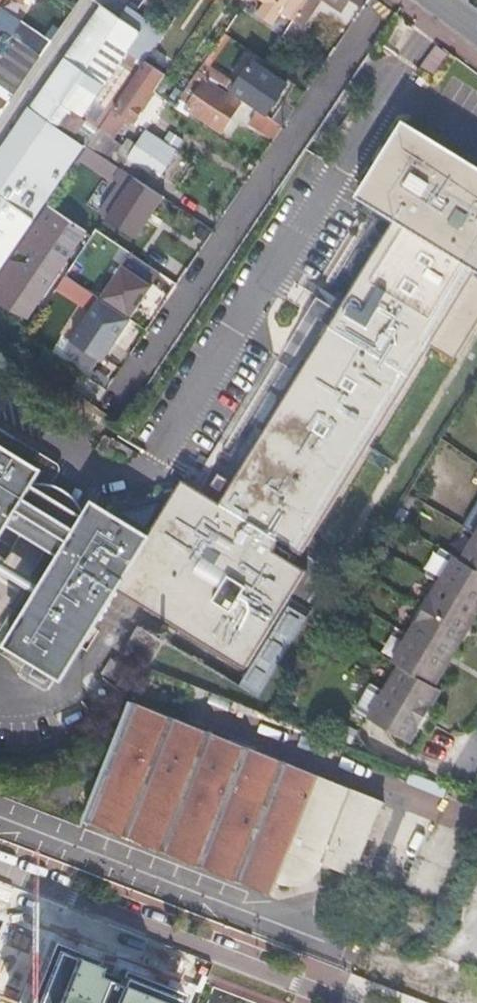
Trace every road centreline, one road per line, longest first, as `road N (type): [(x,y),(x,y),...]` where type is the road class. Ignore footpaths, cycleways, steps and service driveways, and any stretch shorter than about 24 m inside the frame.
road 1 (residential): [(390,0),(109,412)]
road 2 (residential): [(345,1002),(0,869)]

